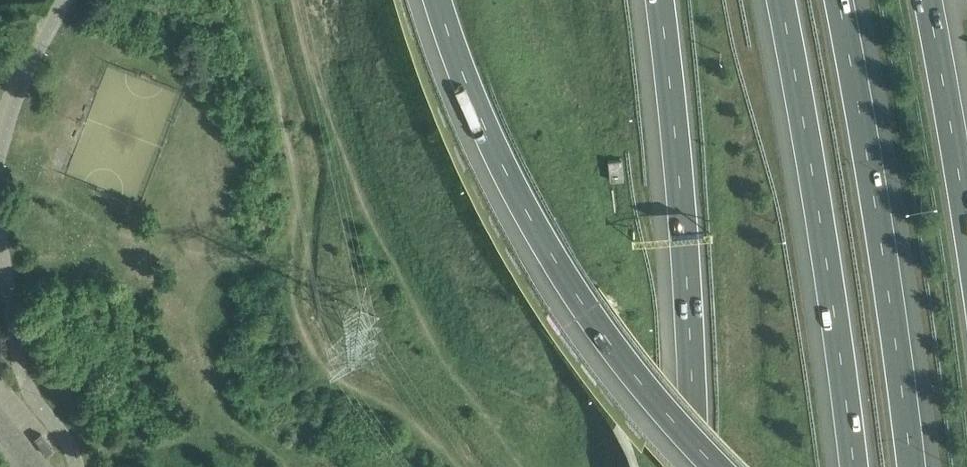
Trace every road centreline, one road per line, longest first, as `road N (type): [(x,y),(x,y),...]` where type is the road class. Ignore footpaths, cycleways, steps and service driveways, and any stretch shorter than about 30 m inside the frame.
road 1 (motorway): [(438,0),(528,215),(617,349),(719,466)]
road 2 (motorway): [(912,466),(838,0)]
road 3 (motorway): [(782,0),(855,466)]
road 4 (motorway): [(658,0),(681,212),(694,466)]
road 5 (motorway): [(966,218),(929,0)]

